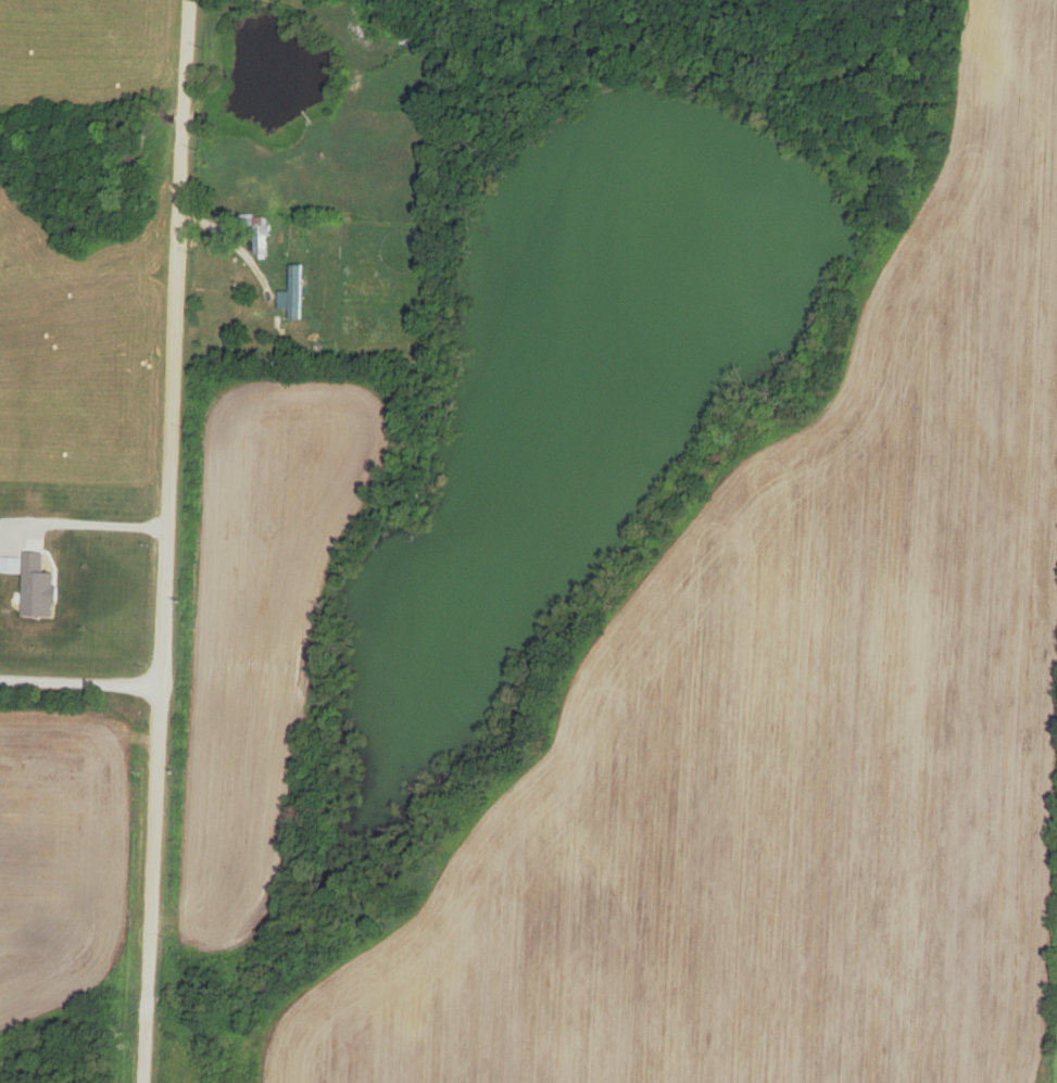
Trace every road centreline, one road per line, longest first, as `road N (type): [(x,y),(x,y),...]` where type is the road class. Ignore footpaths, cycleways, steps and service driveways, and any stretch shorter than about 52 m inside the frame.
road 1 (residential): [(145,1082),(190,0)]

